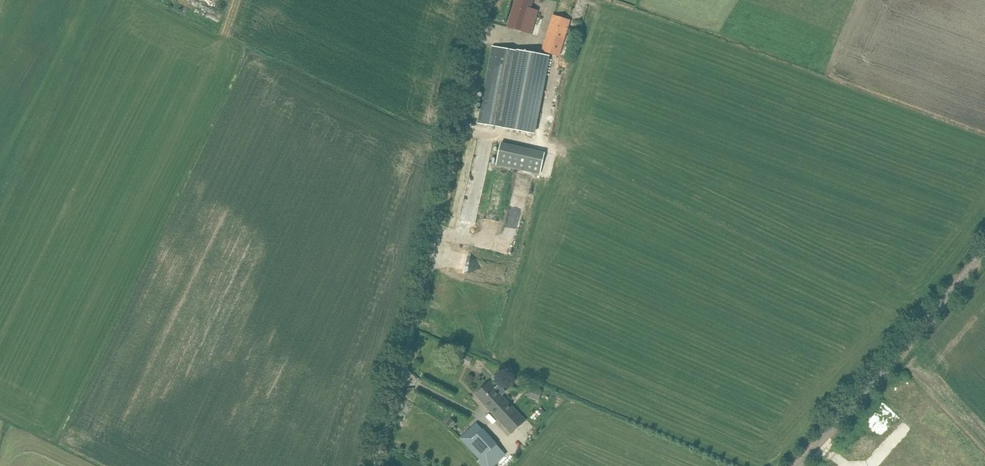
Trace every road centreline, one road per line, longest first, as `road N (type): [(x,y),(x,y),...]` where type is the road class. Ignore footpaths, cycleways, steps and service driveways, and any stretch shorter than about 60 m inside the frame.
road 1 (unclassified): [(405,354),(455,177),(486,0)]
road 2 (tertiary): [(804,465),(984,255)]

